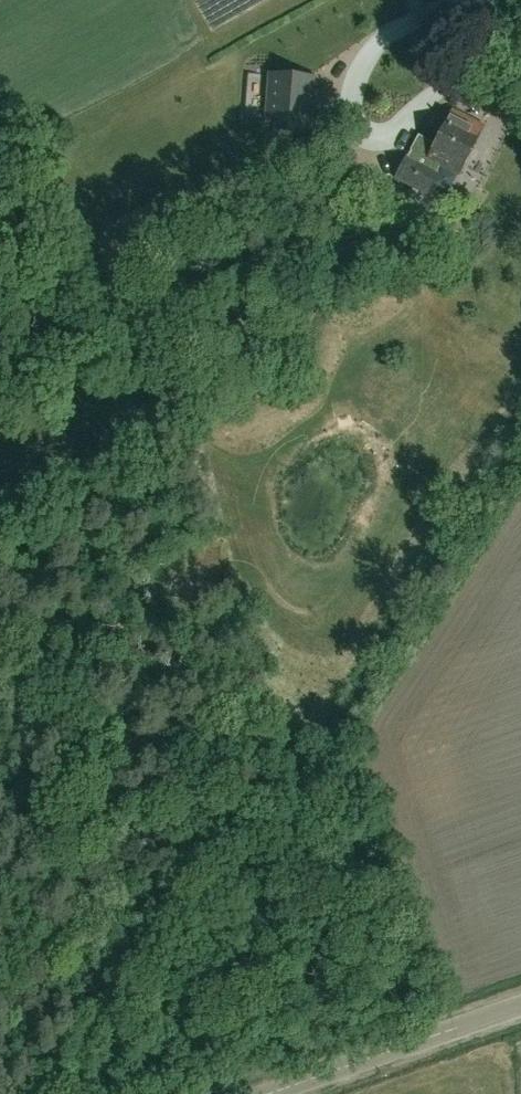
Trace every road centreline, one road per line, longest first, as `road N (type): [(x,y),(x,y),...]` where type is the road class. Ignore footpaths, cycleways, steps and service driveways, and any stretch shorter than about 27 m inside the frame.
road 1 (unclassified): [(274,1093),(520,1006)]

